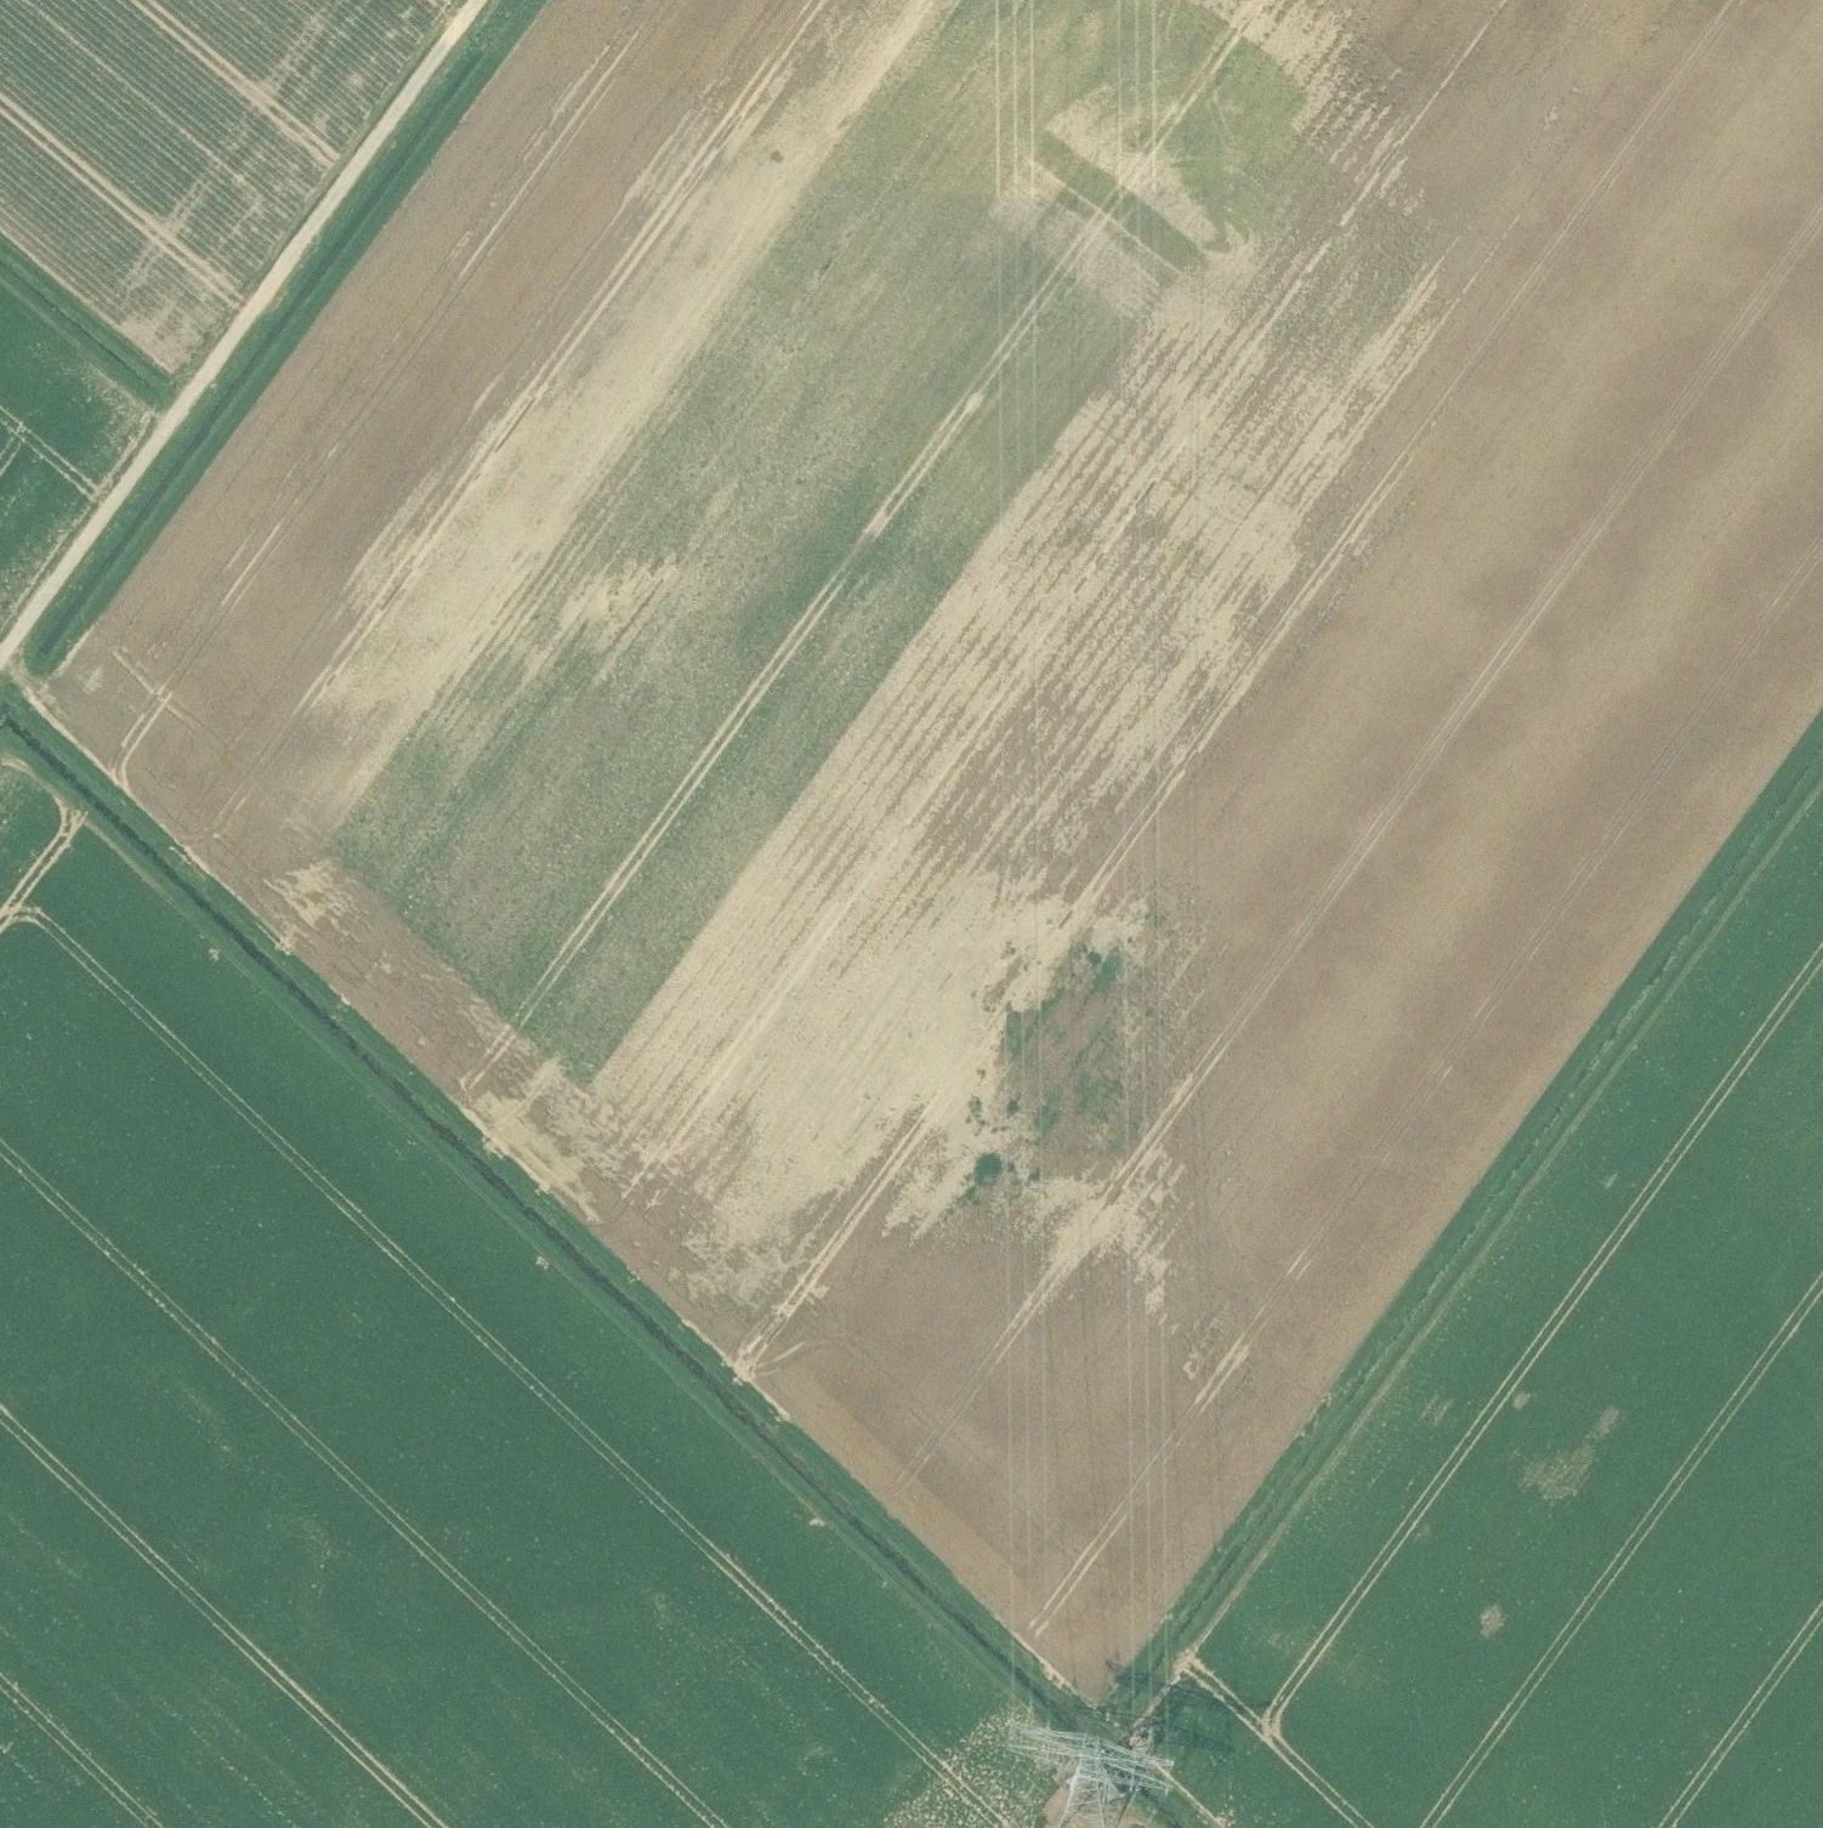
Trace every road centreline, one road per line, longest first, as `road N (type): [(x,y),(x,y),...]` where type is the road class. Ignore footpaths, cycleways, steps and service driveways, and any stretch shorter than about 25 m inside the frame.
road 1 (track): [(0,675),(484,0)]

